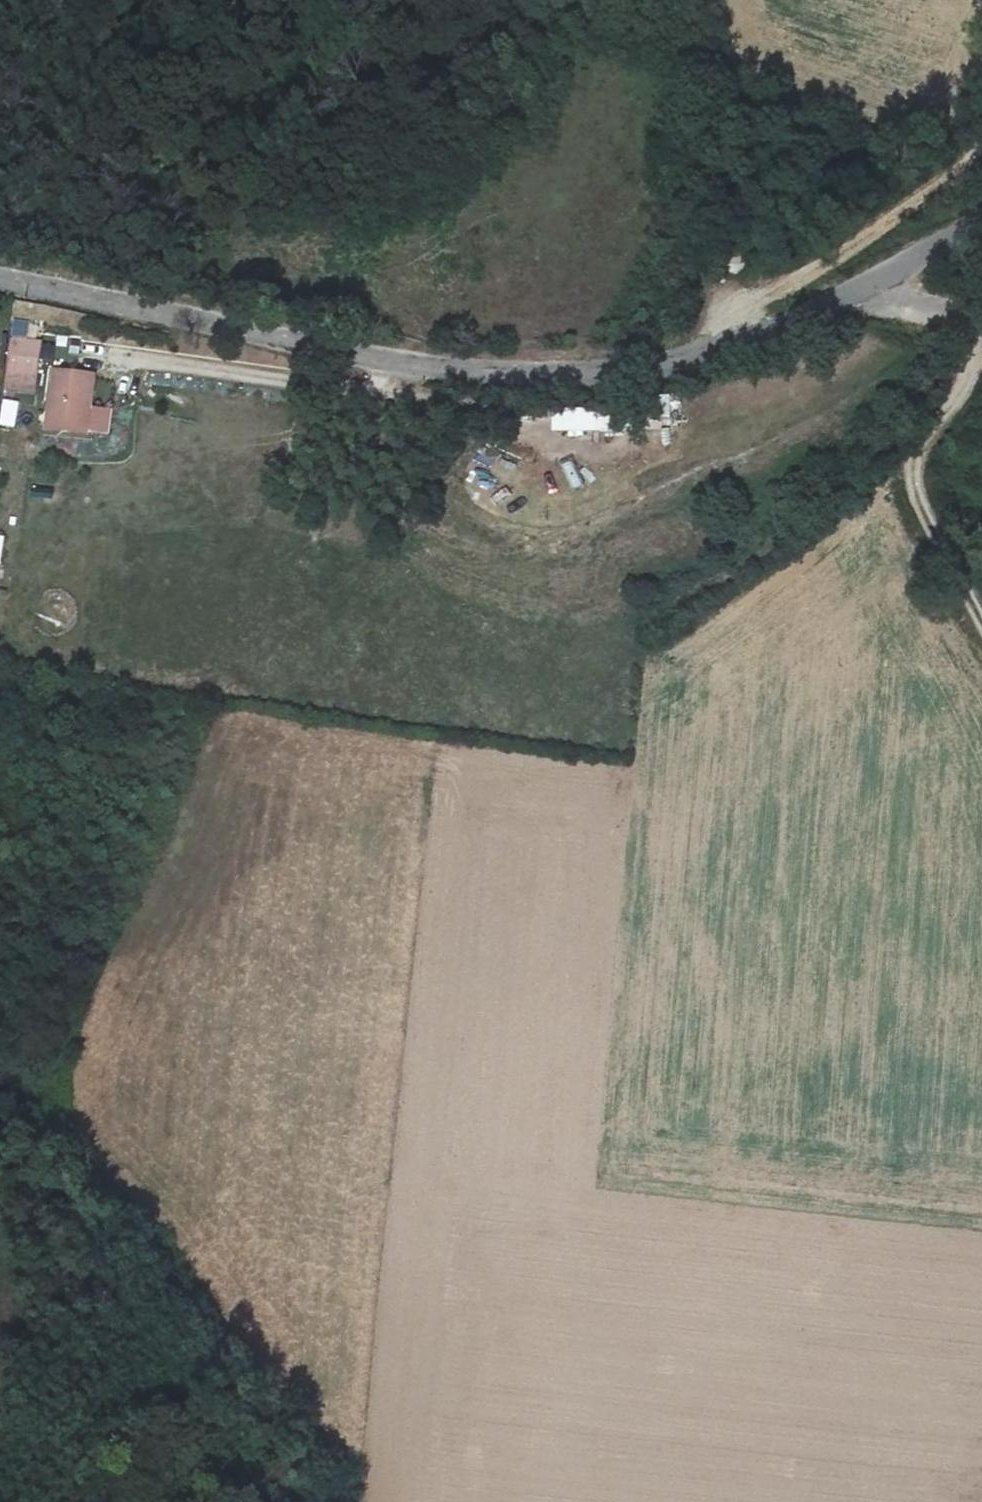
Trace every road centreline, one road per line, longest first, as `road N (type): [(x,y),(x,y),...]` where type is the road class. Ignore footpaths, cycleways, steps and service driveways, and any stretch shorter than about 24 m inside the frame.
road 1 (unclassified): [(0,285),(434,370),(651,369),(792,324),(981,232)]
road 2 (track): [(981,606),(915,490),(916,449),(975,370),(963,321),(918,301),(895,269)]

